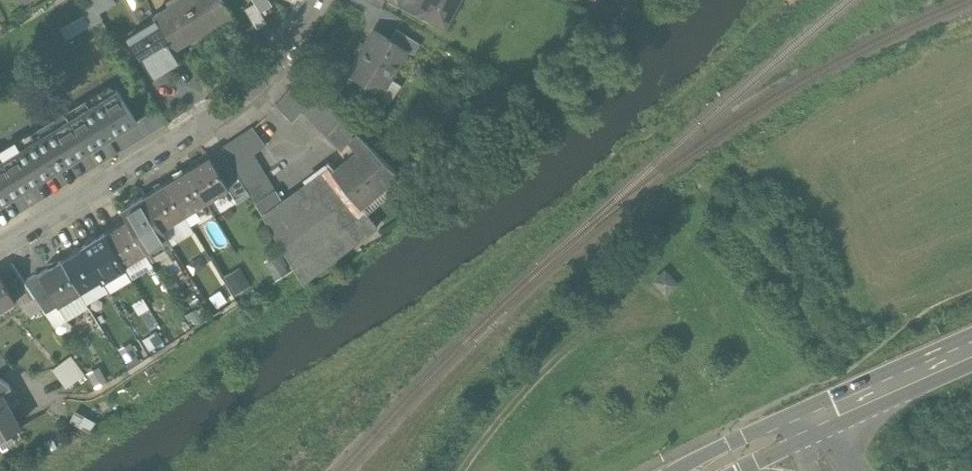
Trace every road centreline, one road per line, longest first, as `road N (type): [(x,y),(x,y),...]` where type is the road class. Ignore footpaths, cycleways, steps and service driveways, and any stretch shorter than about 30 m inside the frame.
road 1 (residential): [(0,252),(224,121),(267,82),(320,0)]
road 2 (primary): [(971,353),(807,427)]

